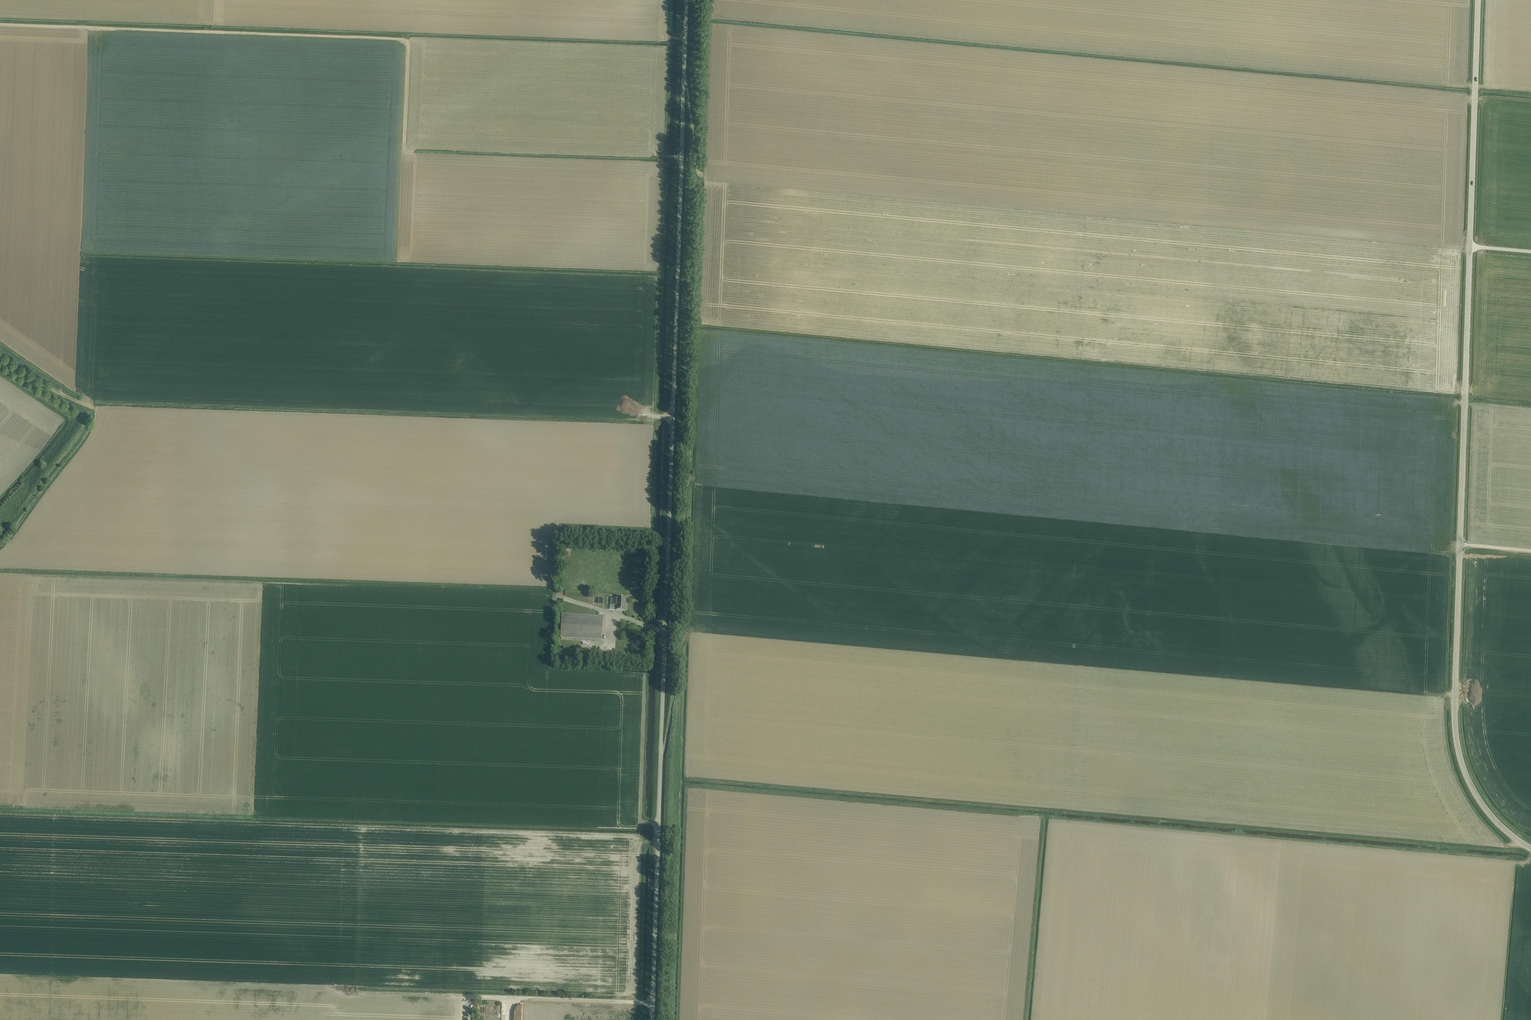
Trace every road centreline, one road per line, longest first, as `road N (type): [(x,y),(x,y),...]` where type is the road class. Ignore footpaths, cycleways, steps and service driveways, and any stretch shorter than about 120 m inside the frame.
road 1 (unclassified): [(652,1019),(687,0)]
road 2 (tertiary): [(1460,545),(1478,0)]
road 3 (tertiary): [(1530,848),(1491,815),(1460,757),(1460,545)]
road 4 (track): [(352,991),(510,1003)]

